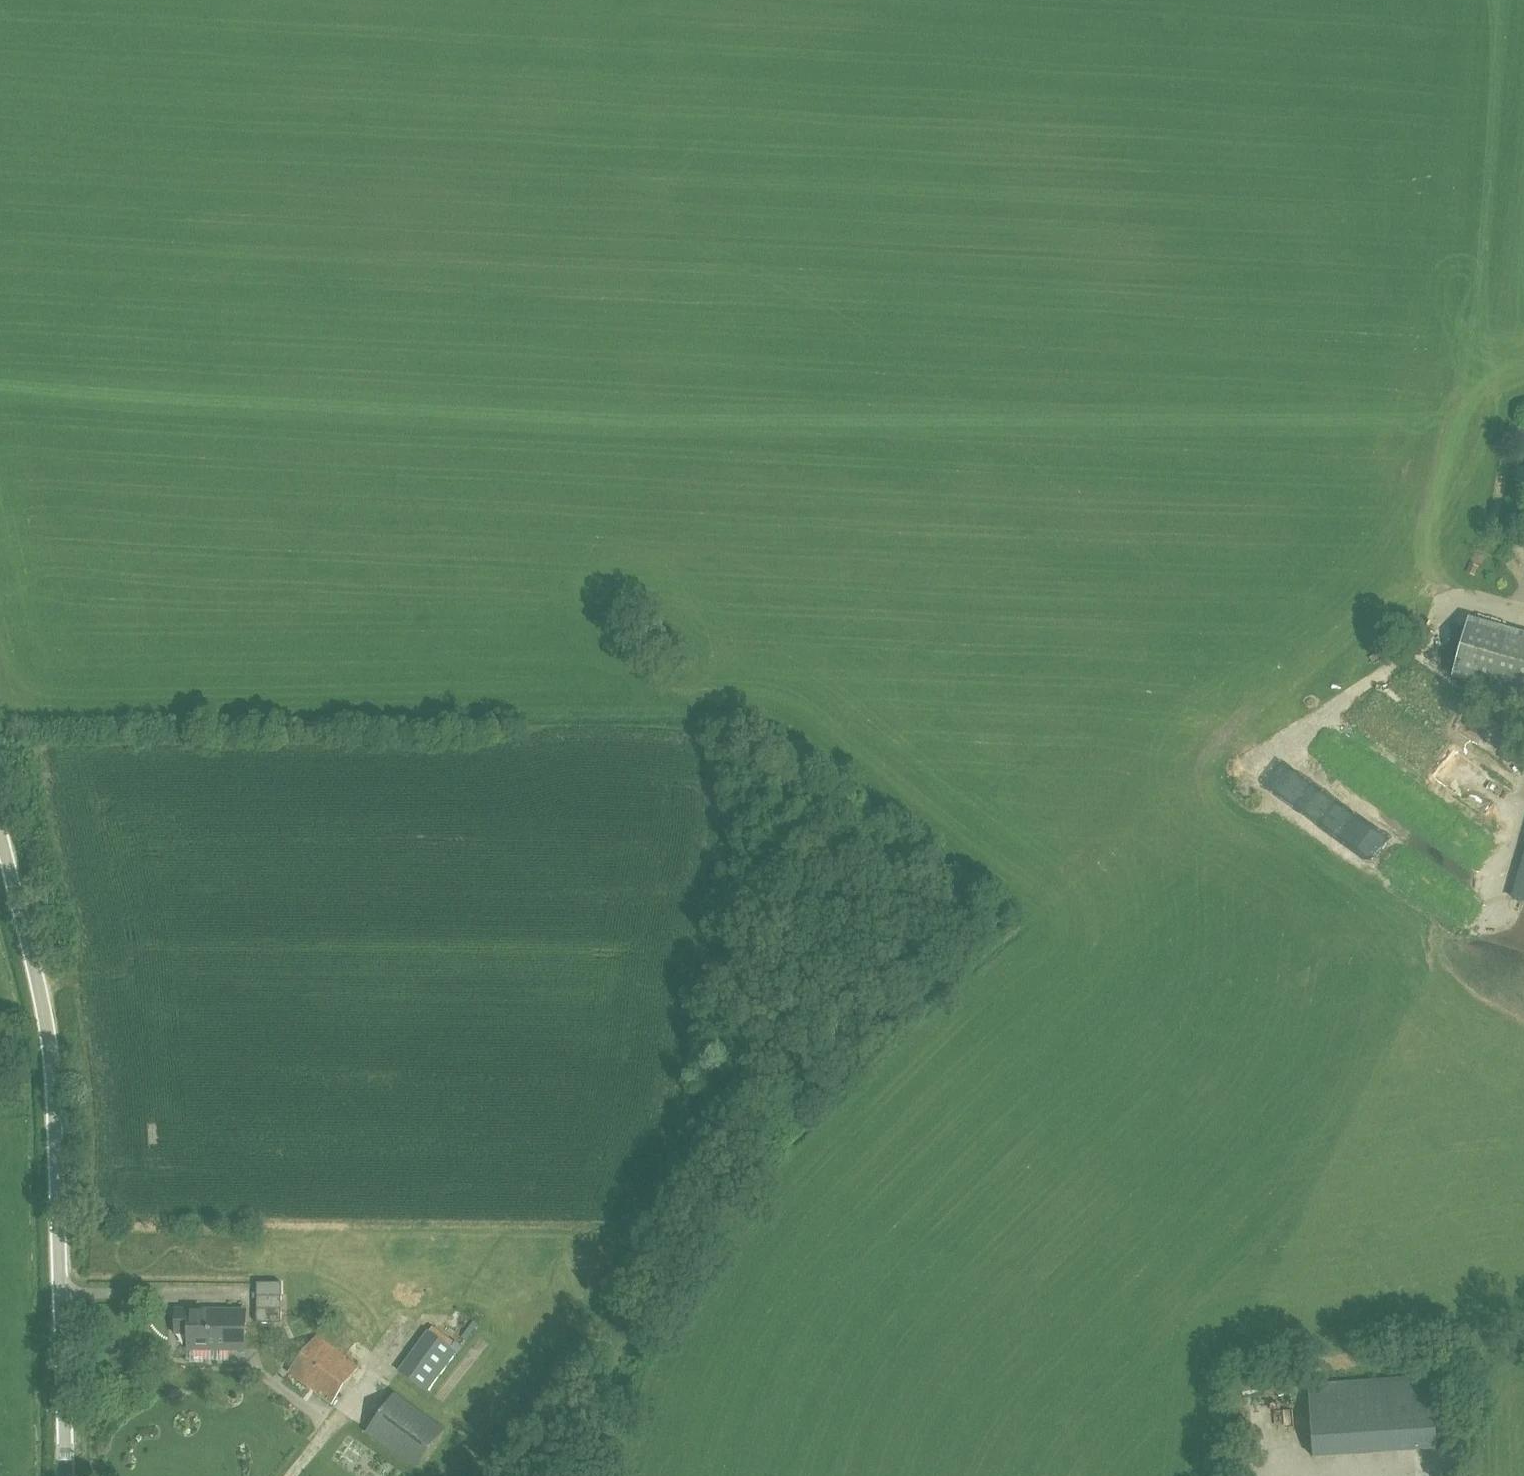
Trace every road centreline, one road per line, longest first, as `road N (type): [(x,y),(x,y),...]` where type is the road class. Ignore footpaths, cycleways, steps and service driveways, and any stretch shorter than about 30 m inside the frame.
road 1 (unclassified): [(62,1475),(48,1065),(0,843)]

